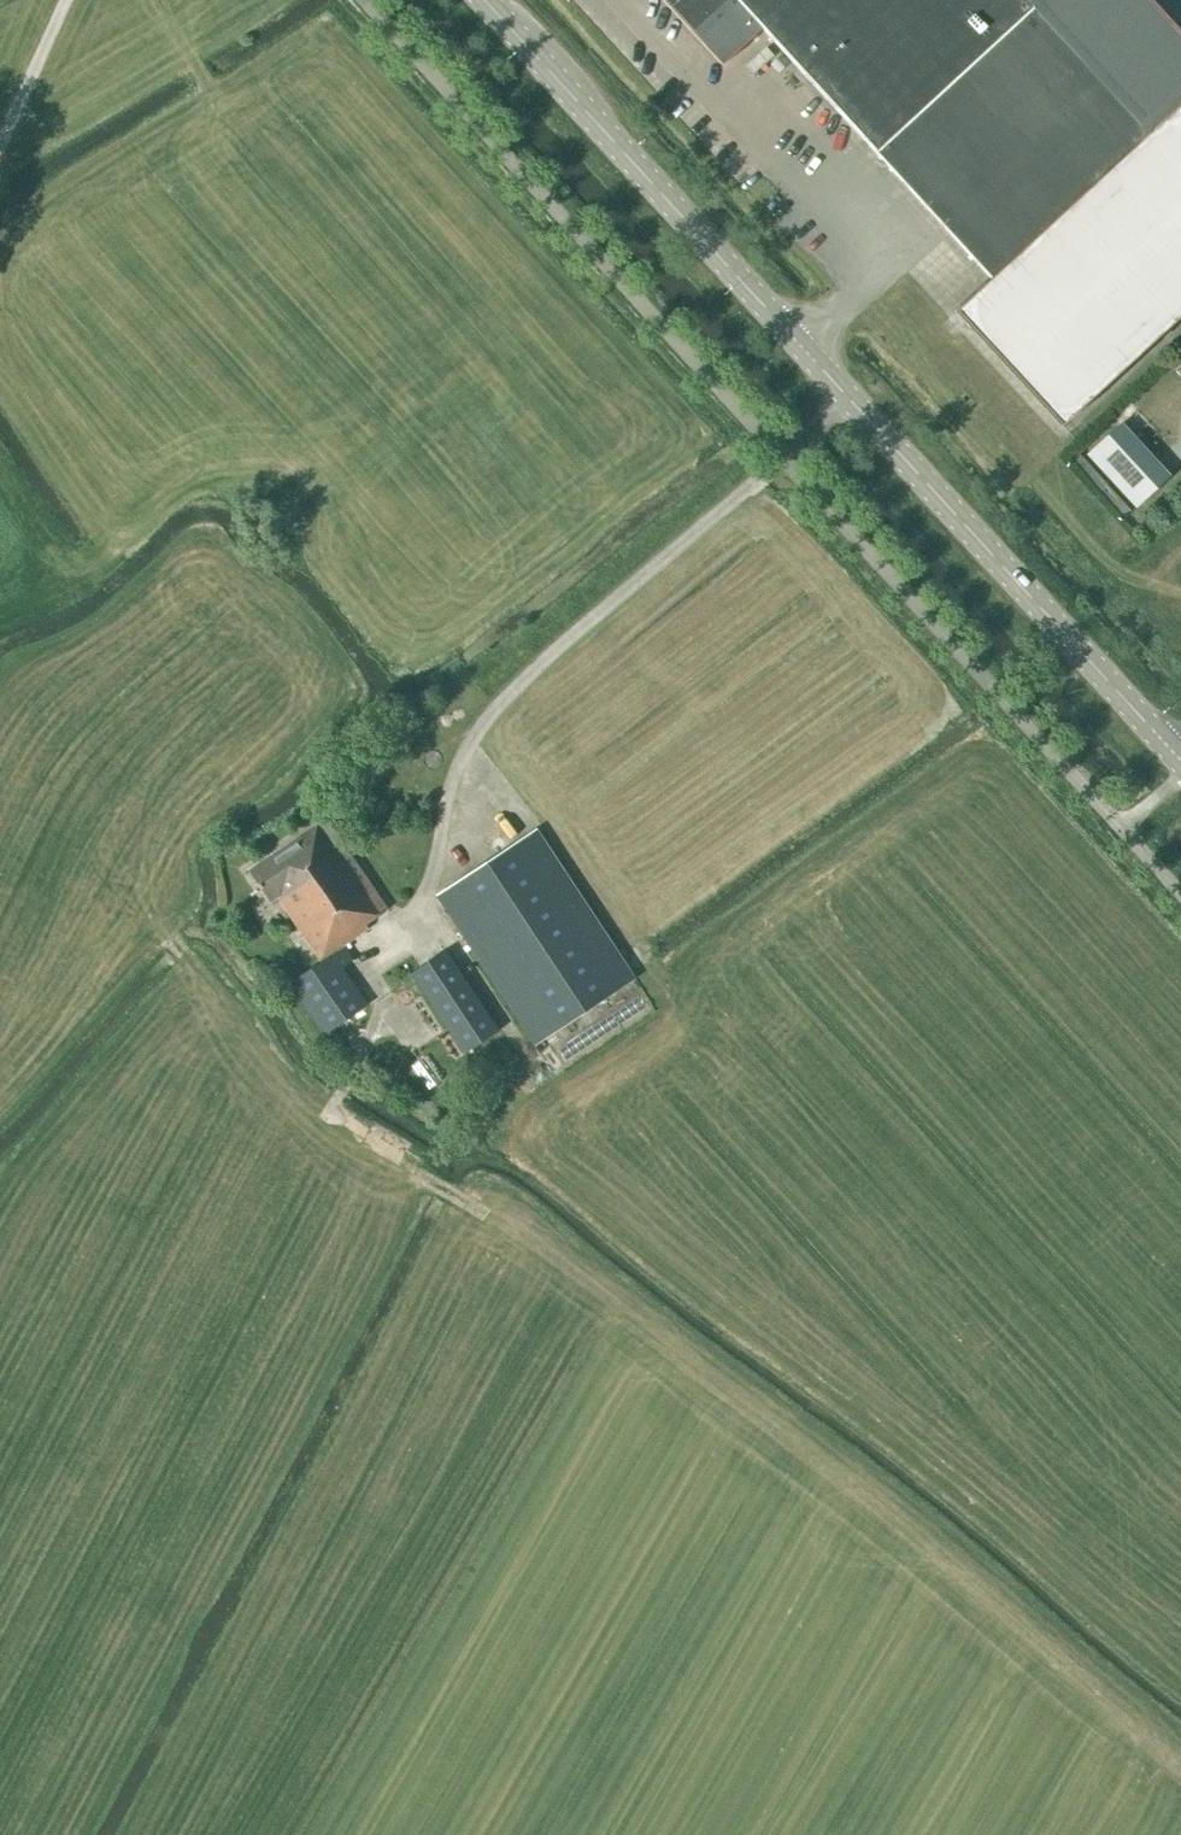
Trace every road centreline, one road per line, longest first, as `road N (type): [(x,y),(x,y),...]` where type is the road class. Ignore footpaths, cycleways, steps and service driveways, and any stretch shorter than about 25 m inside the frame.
road 1 (secondary): [(1180,755),(483,0)]

